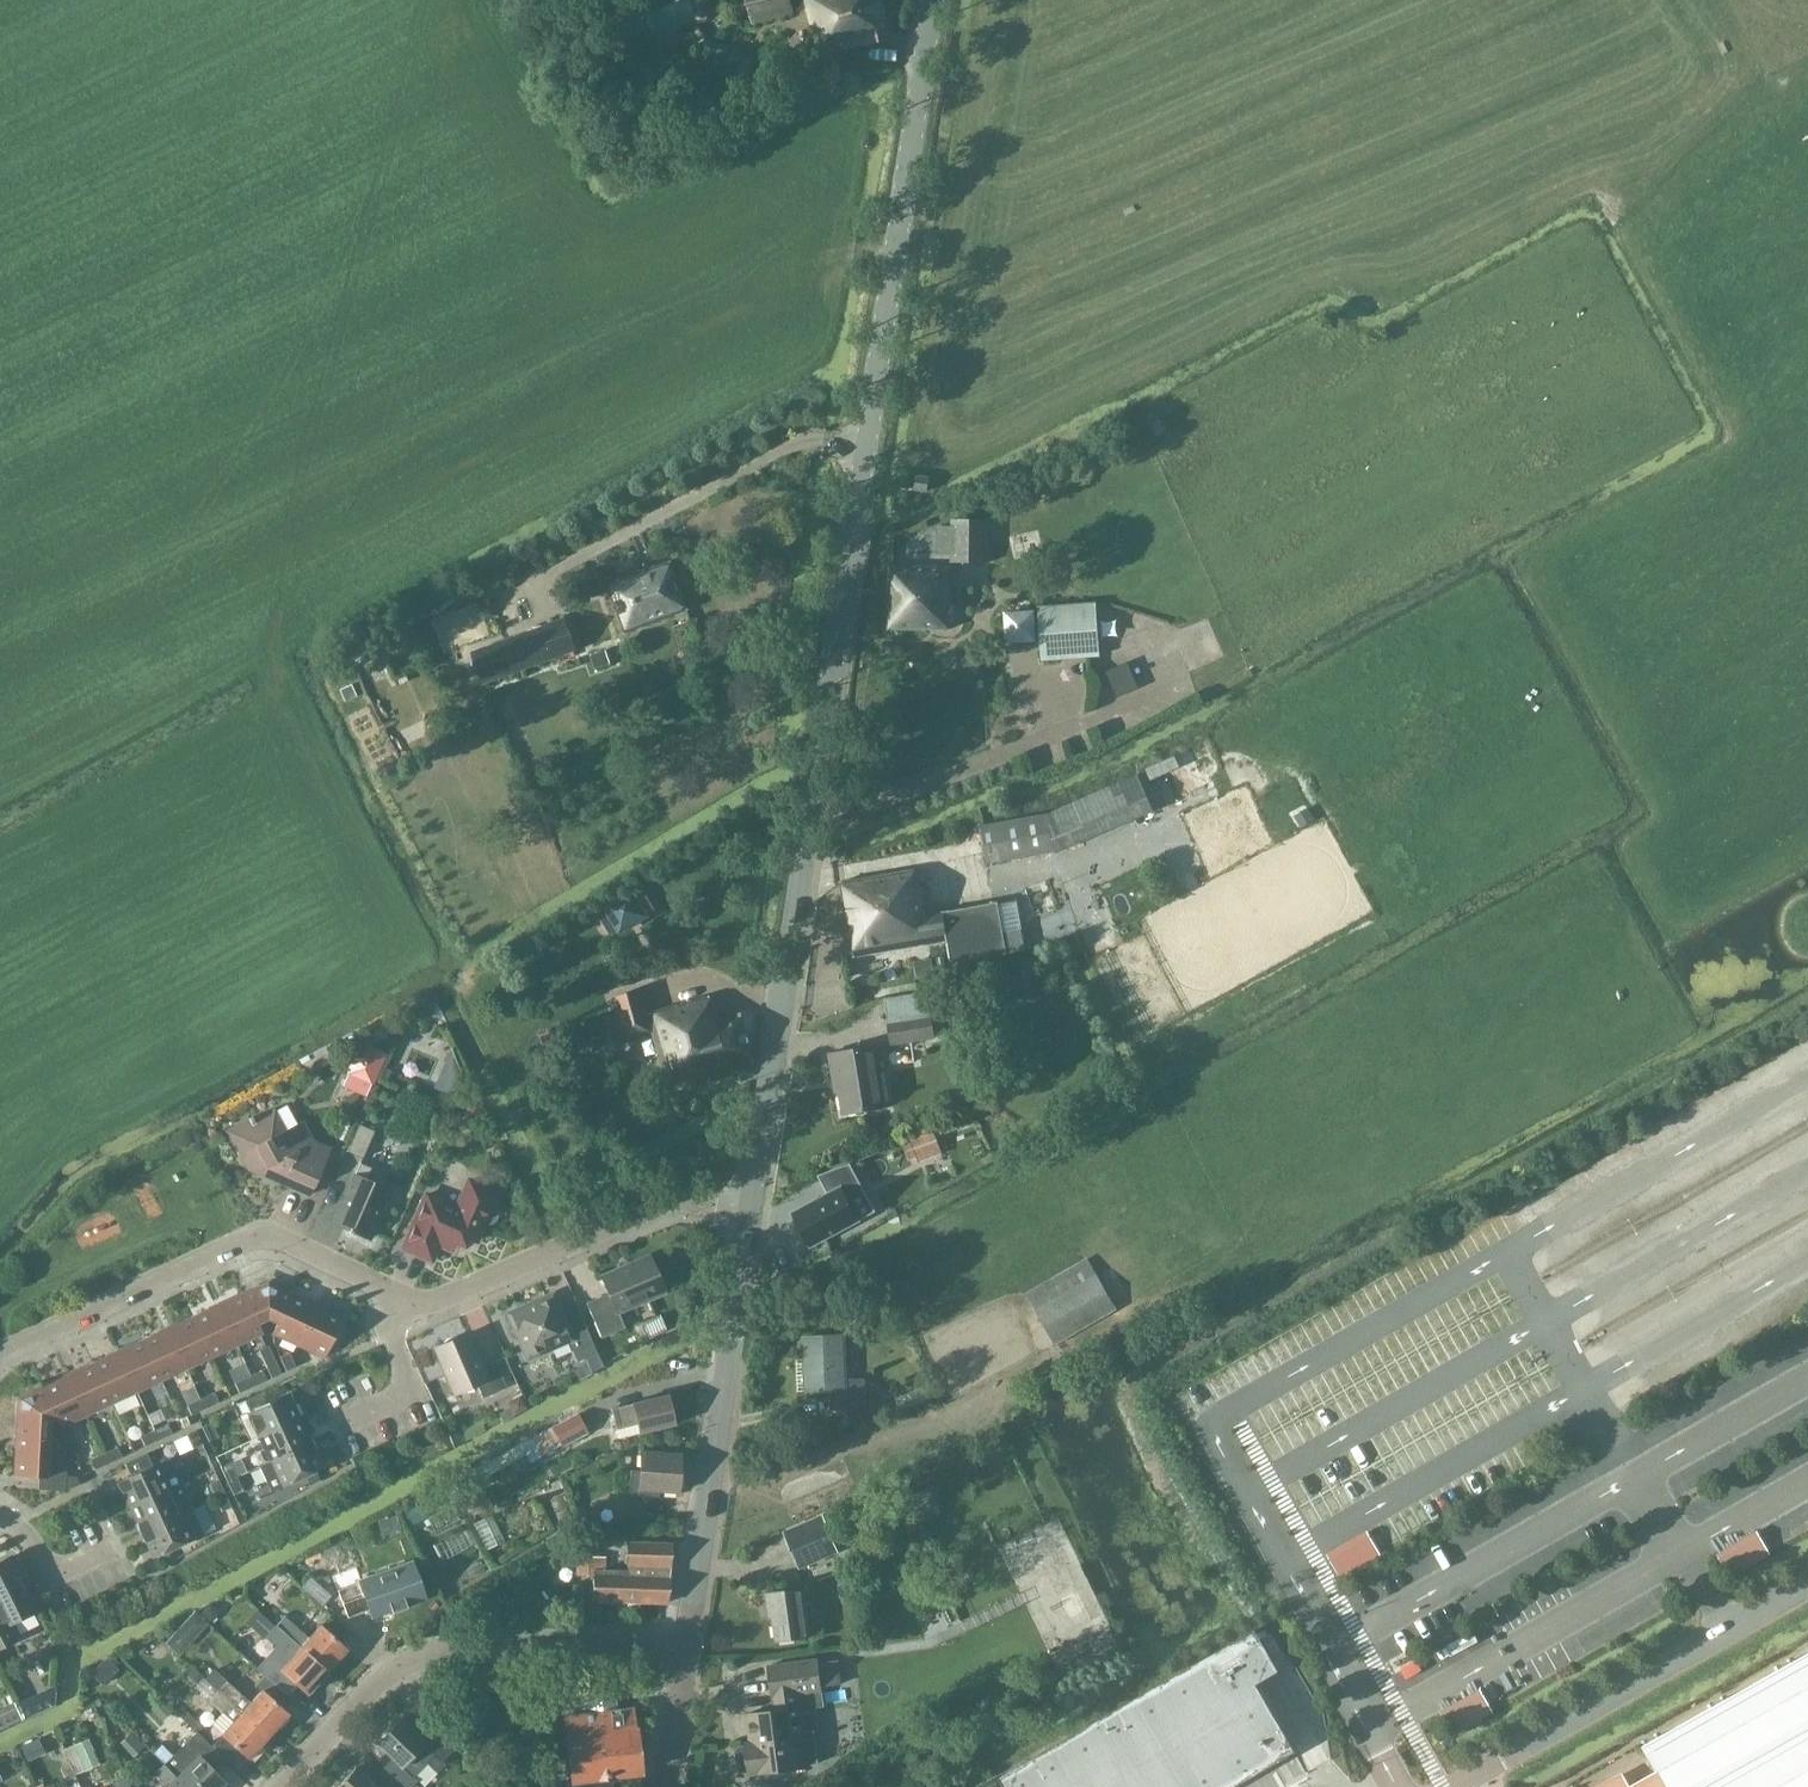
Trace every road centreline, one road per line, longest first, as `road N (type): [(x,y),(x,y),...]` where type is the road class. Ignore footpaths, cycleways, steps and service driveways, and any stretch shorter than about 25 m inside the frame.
road 1 (tertiary): [(749,1207),(945,0)]
road 2 (residential): [(290,1786),(375,1682),(406,1662),(445,1649),(686,1636)]
road 3 (residential): [(0,1361),(267,1237),(397,1297)]
road 4 (tertiary): [(686,1636),(749,1207)]
road 5 (tertiary): [(1459,1786),(1807,1589)]
road 6 (residential): [(397,1297),(419,1307),(674,1202),(749,1207)]
road 7 (residential): [(338,1425),(408,1391),(386,1334),(397,1297)]
road 8 (tertiary): [(666,1786),(686,1636)]
road 9 (residential): [(0,1511),(19,1525),(50,1575),(104,1549)]

